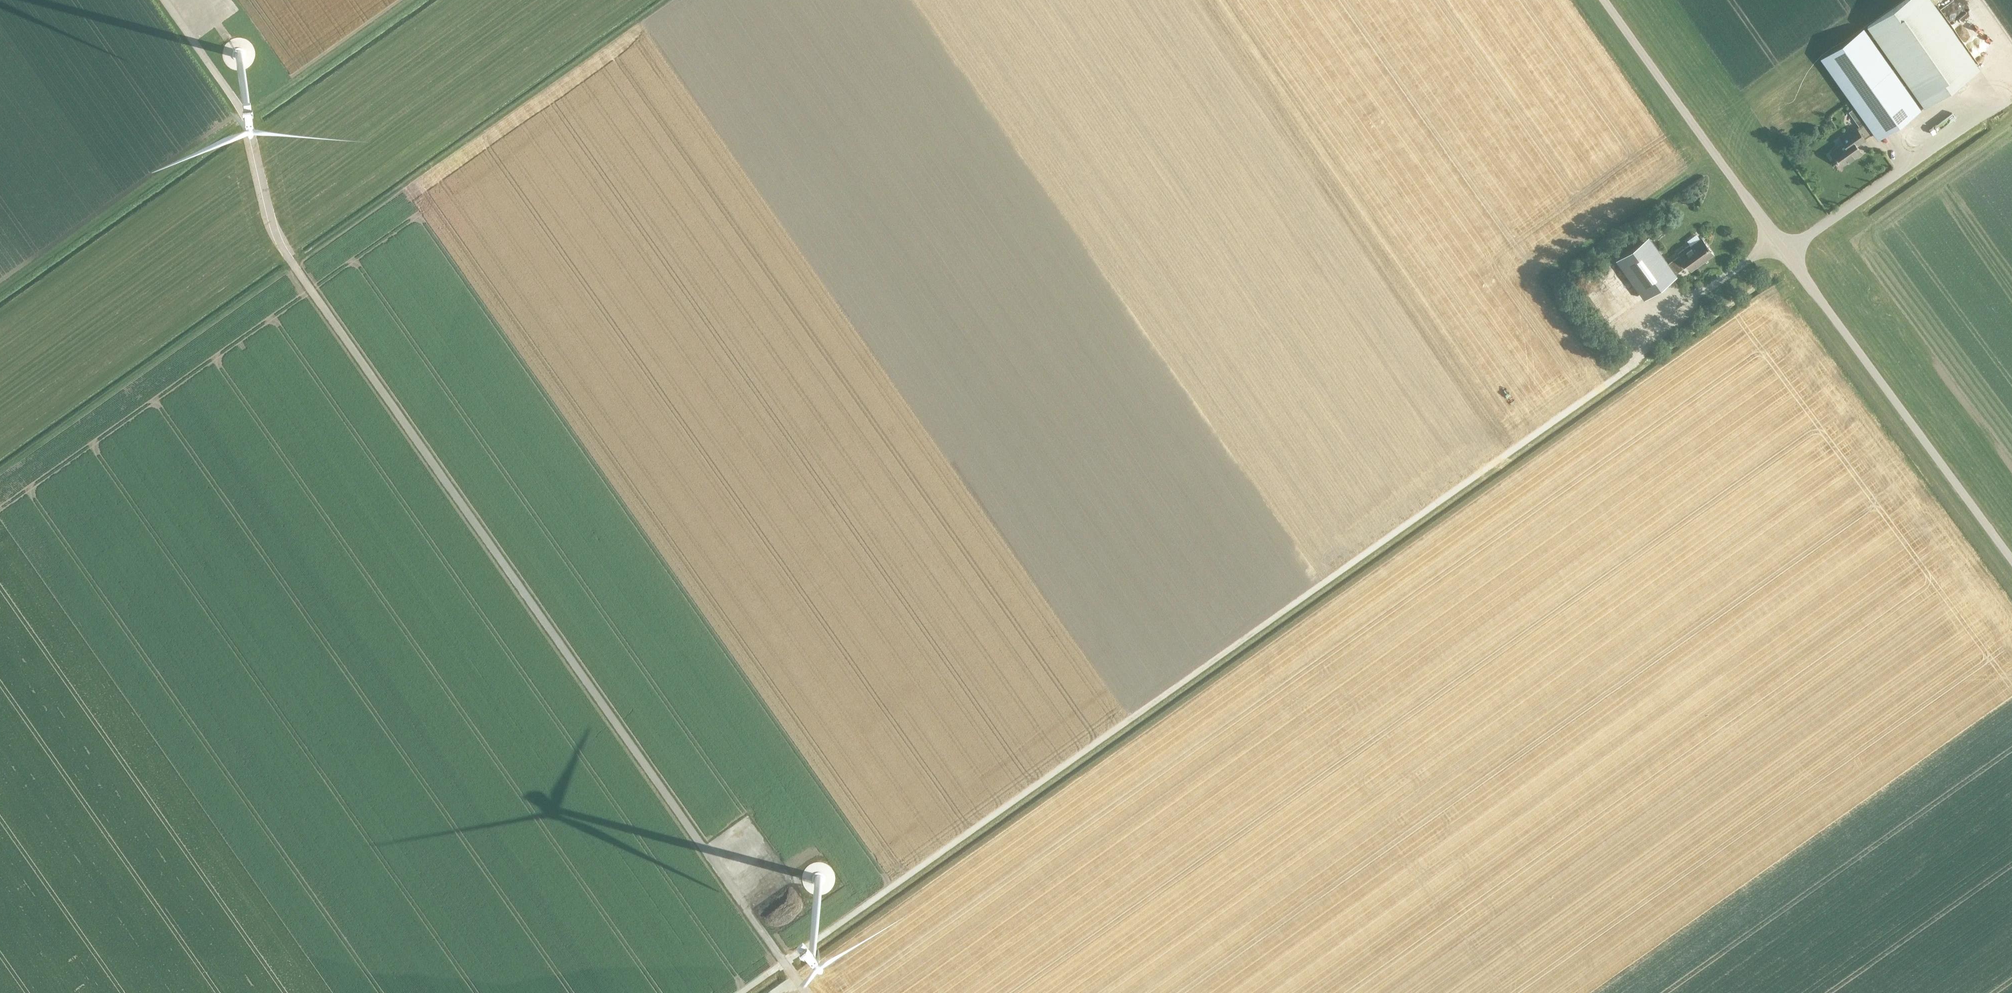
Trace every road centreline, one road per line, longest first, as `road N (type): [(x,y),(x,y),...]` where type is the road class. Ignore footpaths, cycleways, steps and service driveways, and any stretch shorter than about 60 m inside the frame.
road 1 (unclassified): [(2011,570),(1604,0)]

